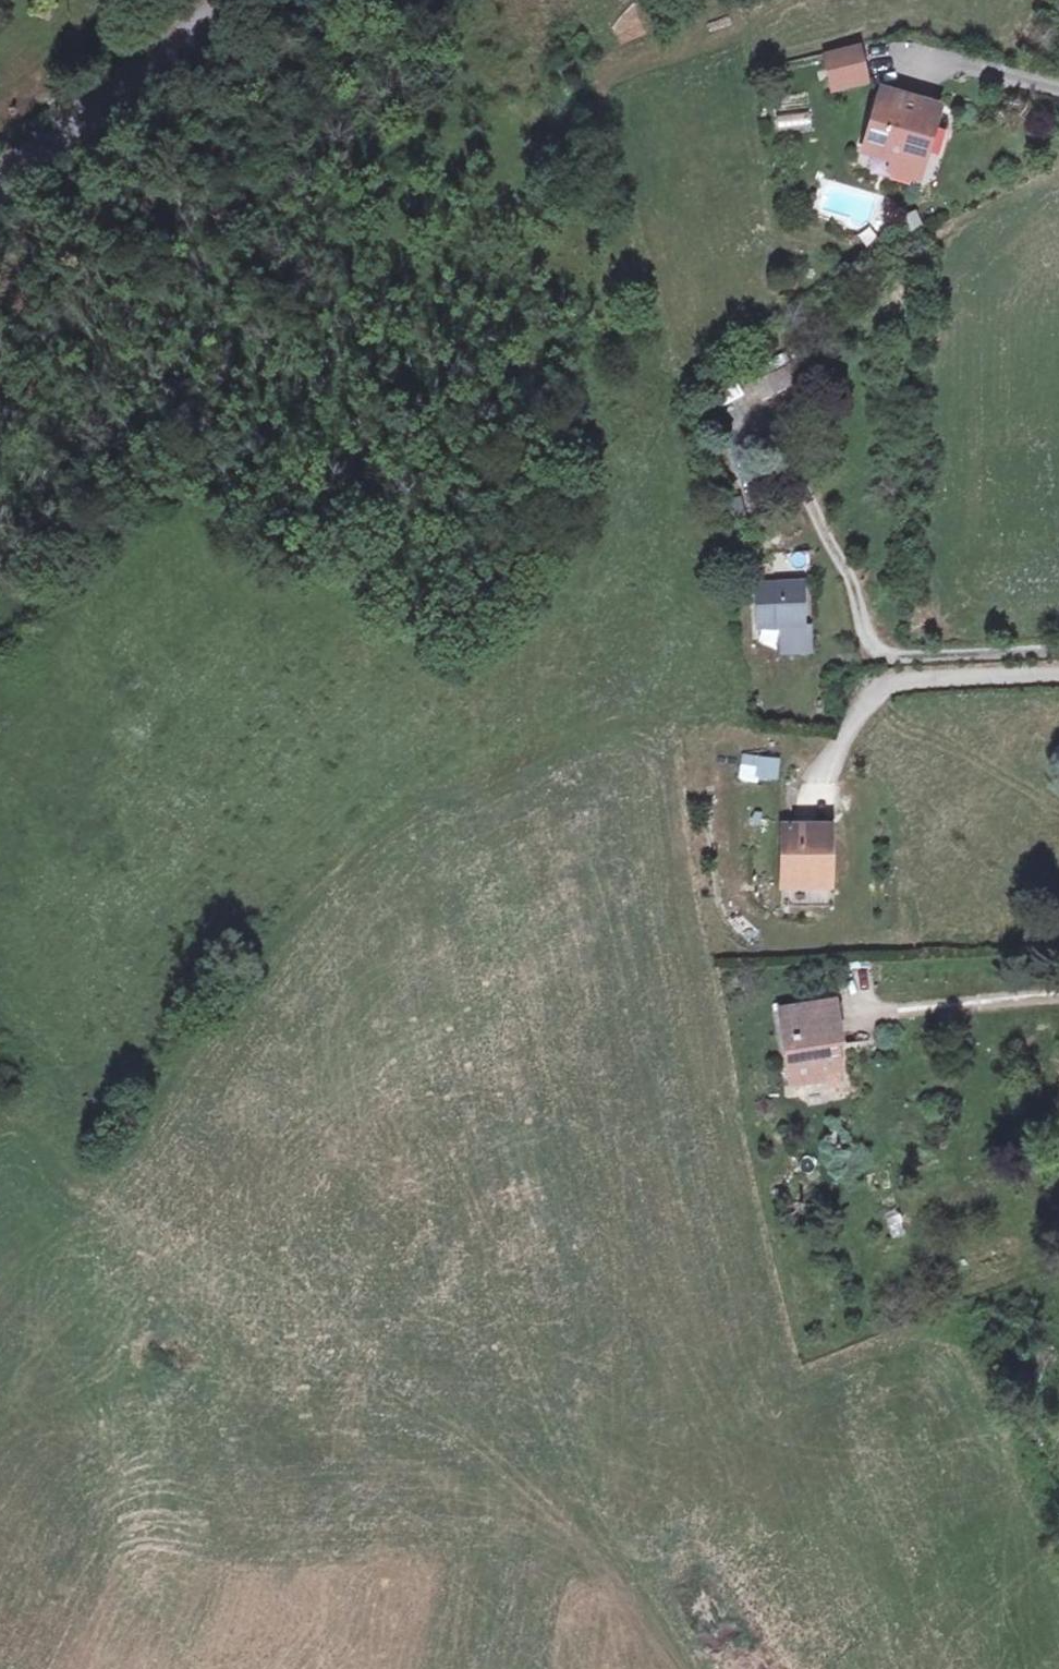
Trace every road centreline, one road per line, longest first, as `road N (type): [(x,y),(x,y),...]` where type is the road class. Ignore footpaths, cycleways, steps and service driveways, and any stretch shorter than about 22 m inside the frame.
road 1 (tertiary): [(0,179),(230,0)]

